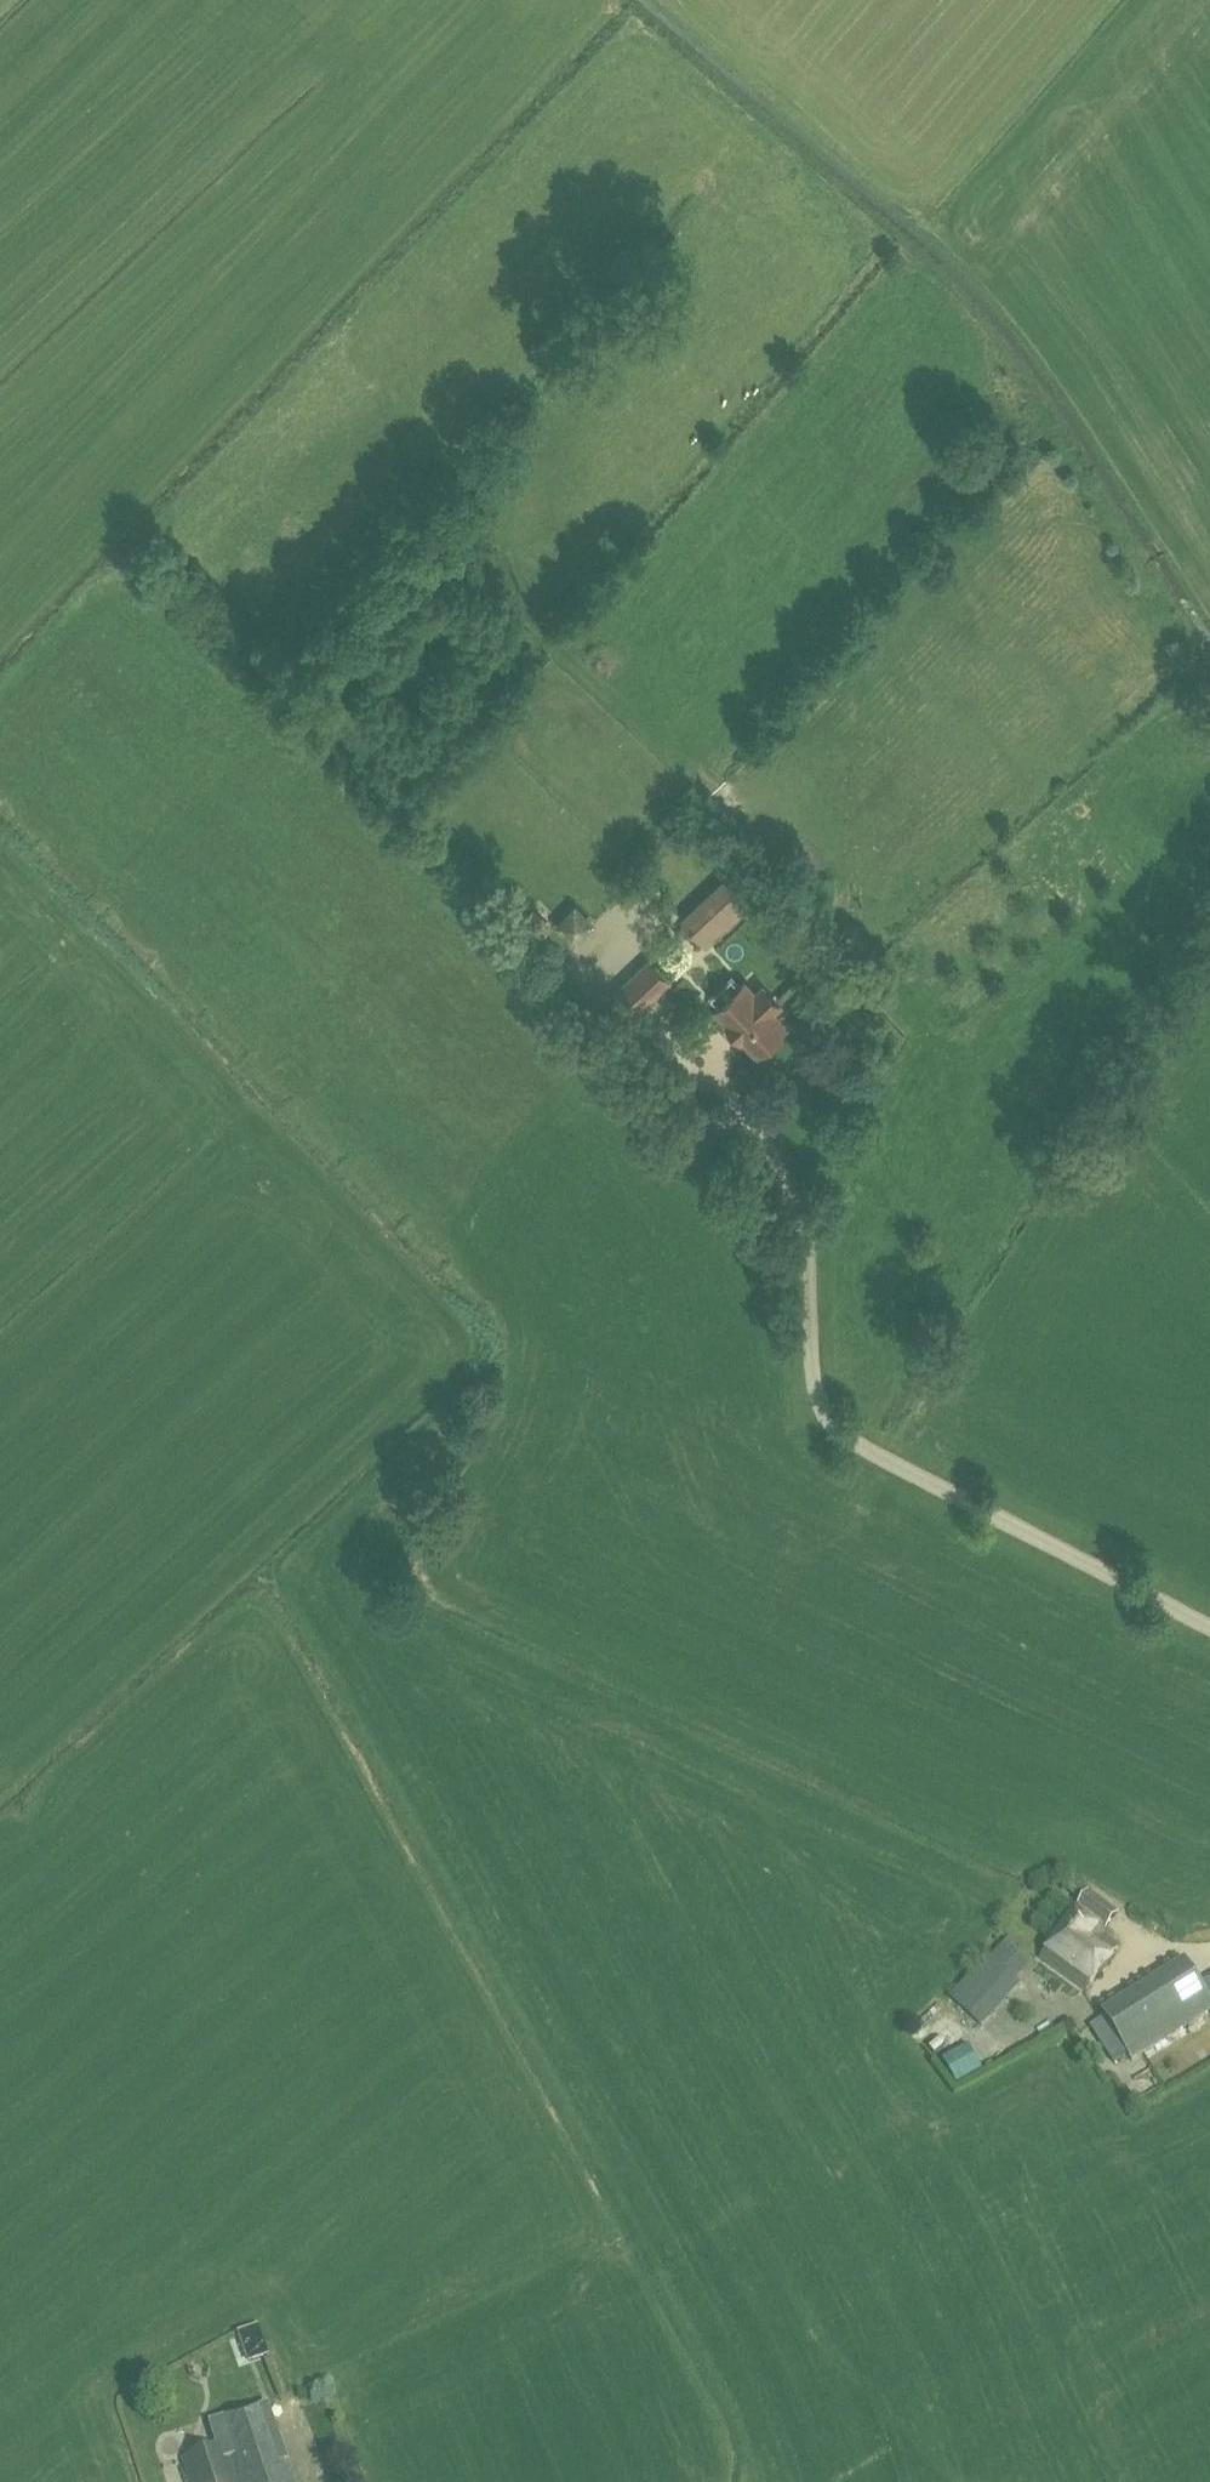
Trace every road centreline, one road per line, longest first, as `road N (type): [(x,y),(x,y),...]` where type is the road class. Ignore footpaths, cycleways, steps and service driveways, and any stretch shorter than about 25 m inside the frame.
road 1 (track): [(0,647),(606,0)]
road 2 (track): [(653,0),(968,272),(1017,330),(1209,621)]

